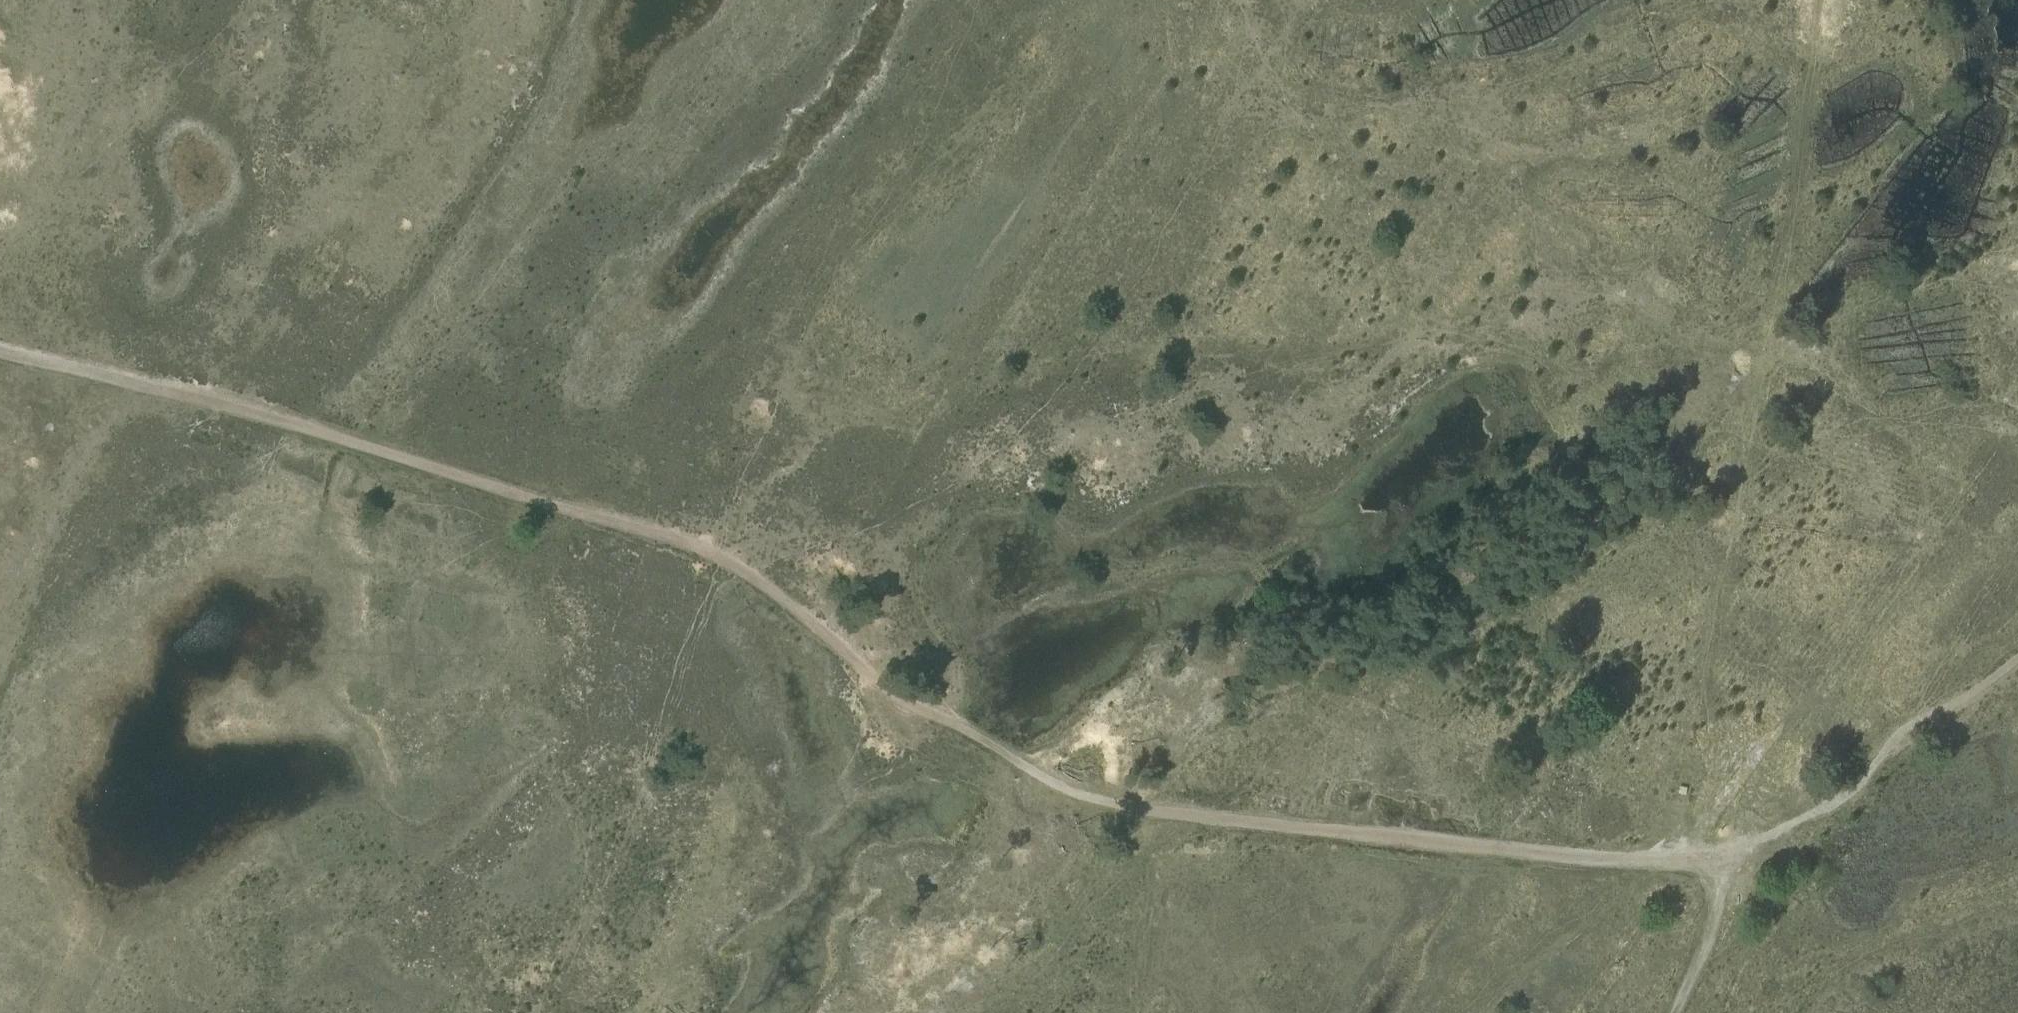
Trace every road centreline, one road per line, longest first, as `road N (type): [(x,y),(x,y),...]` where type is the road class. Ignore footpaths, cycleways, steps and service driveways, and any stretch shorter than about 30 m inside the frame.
road 1 (track): [(1716,855),(1645,862),(1144,810),(1061,785),(932,713),(713,550),(251,405),(0,352)]
road 2 (track): [(1716,855),(1831,809),(1868,775),(1889,737),(2017,657)]

